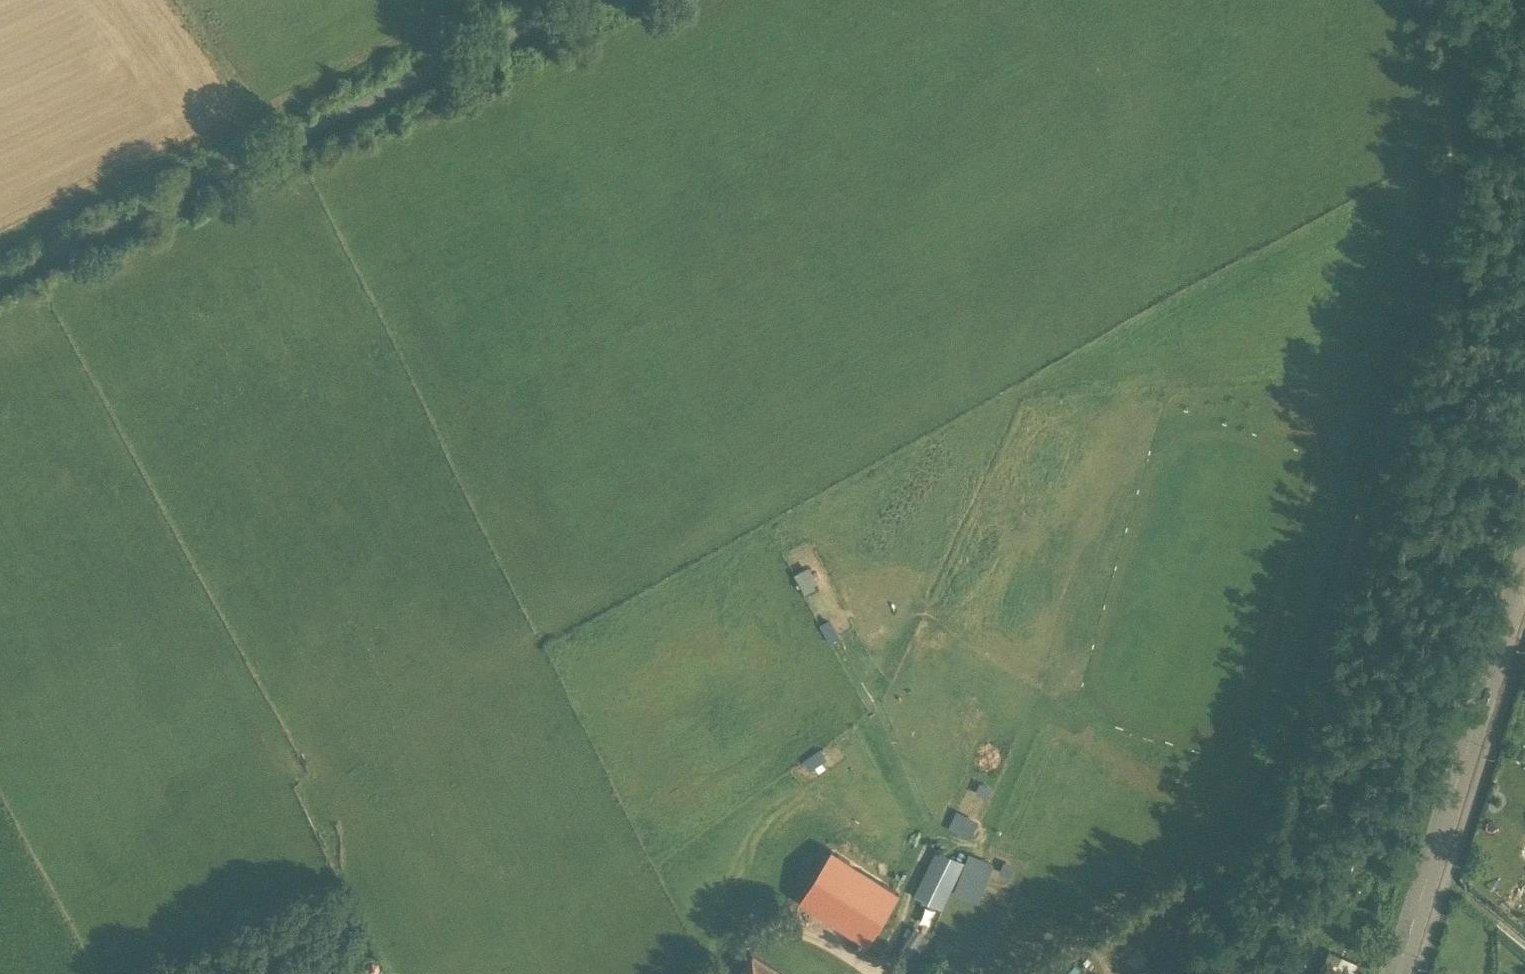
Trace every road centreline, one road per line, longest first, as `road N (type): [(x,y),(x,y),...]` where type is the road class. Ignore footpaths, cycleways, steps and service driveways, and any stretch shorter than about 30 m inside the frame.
road 1 (track): [(1026,973),(1202,883),(1260,810),(1309,693),(1448,198),(1444,0)]
road 2 (tertiary): [(1524,588),(1404,973)]
road 3 (track): [(739,959),(776,934),(798,936),(826,943),(873,973)]

